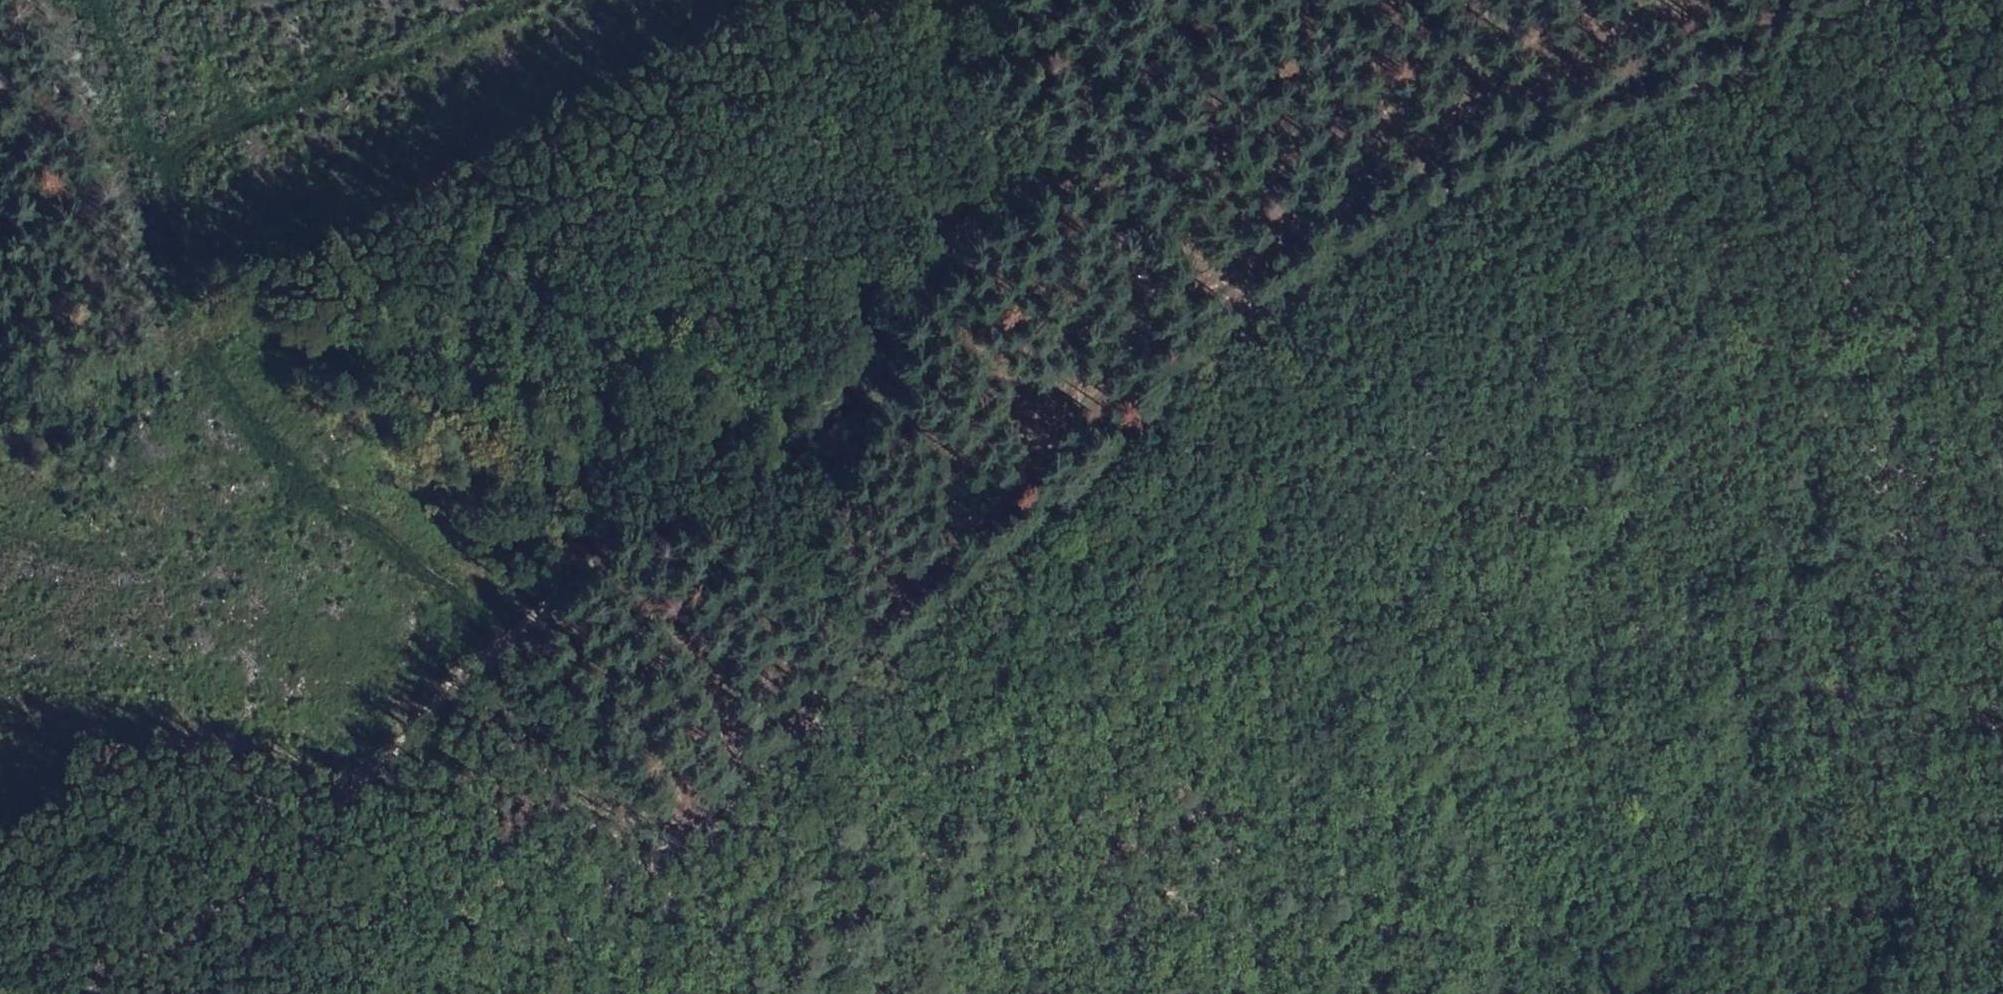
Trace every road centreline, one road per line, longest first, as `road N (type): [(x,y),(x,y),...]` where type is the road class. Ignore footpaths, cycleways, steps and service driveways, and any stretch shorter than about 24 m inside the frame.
road 1 (track): [(517,993),(630,872),(1005,556),(1217,335),(1305,276),(1448,201),(1816,41),(1886,0)]

